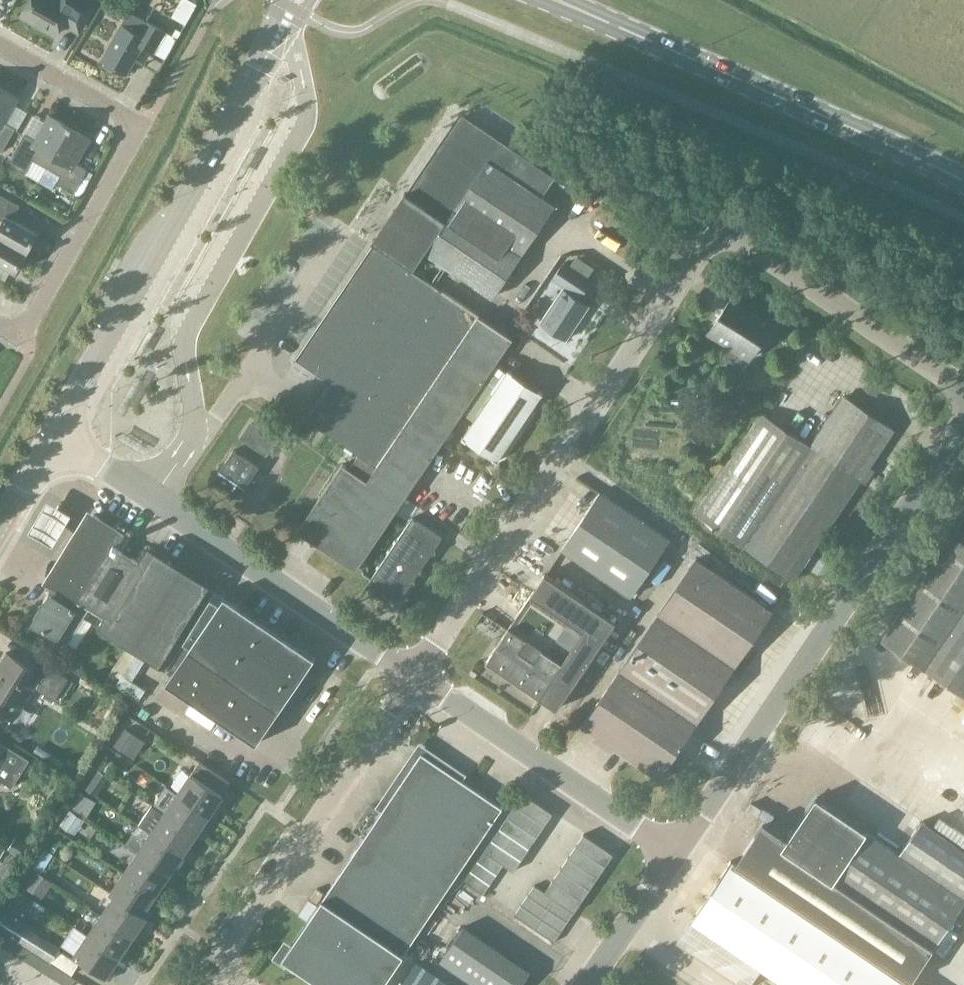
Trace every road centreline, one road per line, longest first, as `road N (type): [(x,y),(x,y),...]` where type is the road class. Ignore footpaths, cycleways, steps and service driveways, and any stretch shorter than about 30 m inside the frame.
road 1 (unclassified): [(413,675),(719,224),(963,391)]
road 2 (unclassified): [(675,852),(963,426)]
road 3 (secondary): [(52,434),(292,8)]
road 4 (primary): [(963,181),(555,0)]
road 5 (residential): [(203,984),(413,675)]
road 6 (unclassified): [(675,852),(413,675)]
road 7 (unclassified): [(413,675),(153,498)]
road 8 (residential): [(21,336),(140,125)]
road 9 (residential): [(0,44),(140,125)]
road 10 (unclassified): [(586,984),(675,852)]

